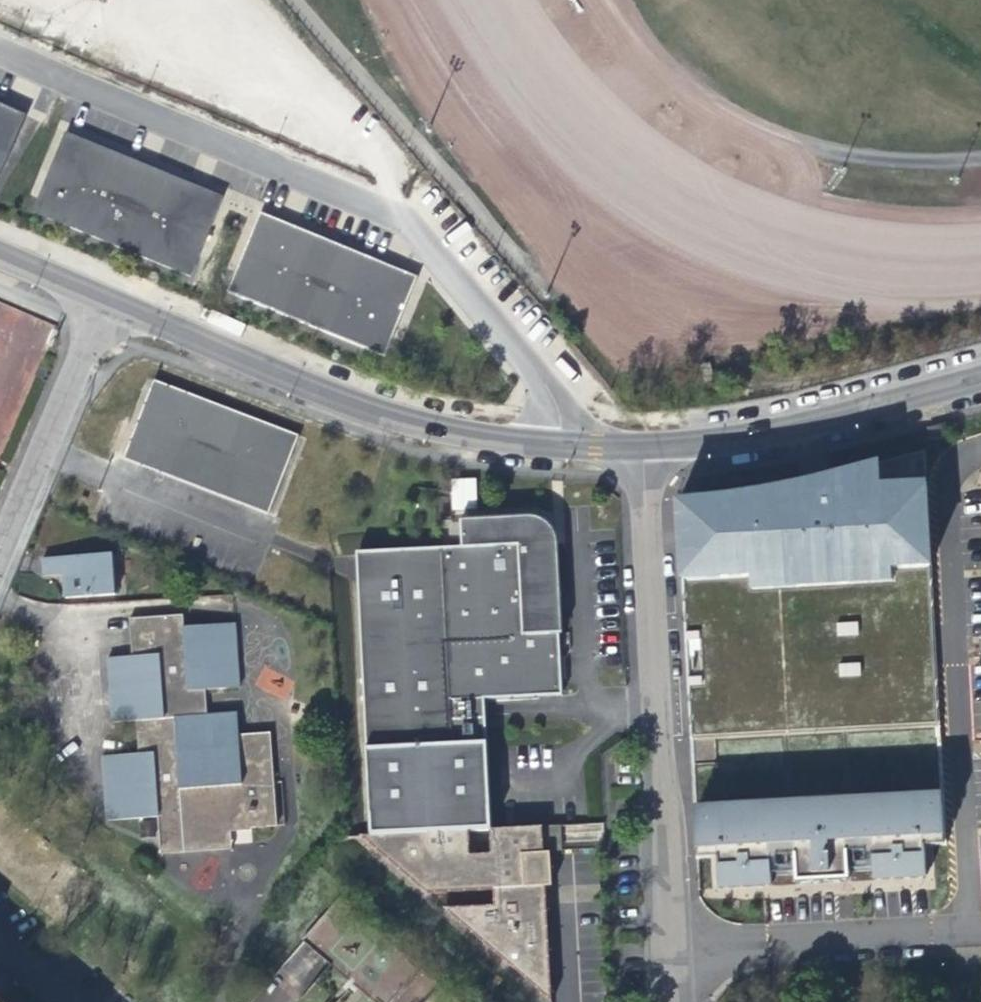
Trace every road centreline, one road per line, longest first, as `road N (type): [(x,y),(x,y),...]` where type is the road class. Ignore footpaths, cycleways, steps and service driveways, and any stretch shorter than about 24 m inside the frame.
road 1 (residential): [(0,51),(408,223),(543,375),(576,448)]
road 2 (residential): [(641,449),(664,1001)]
road 3 (tertiary): [(103,300),(336,399),(433,430),(576,448)]
road 4 (tertiary): [(641,449),(680,447),(980,373)]
road 5 (residential): [(103,300),(0,545)]

